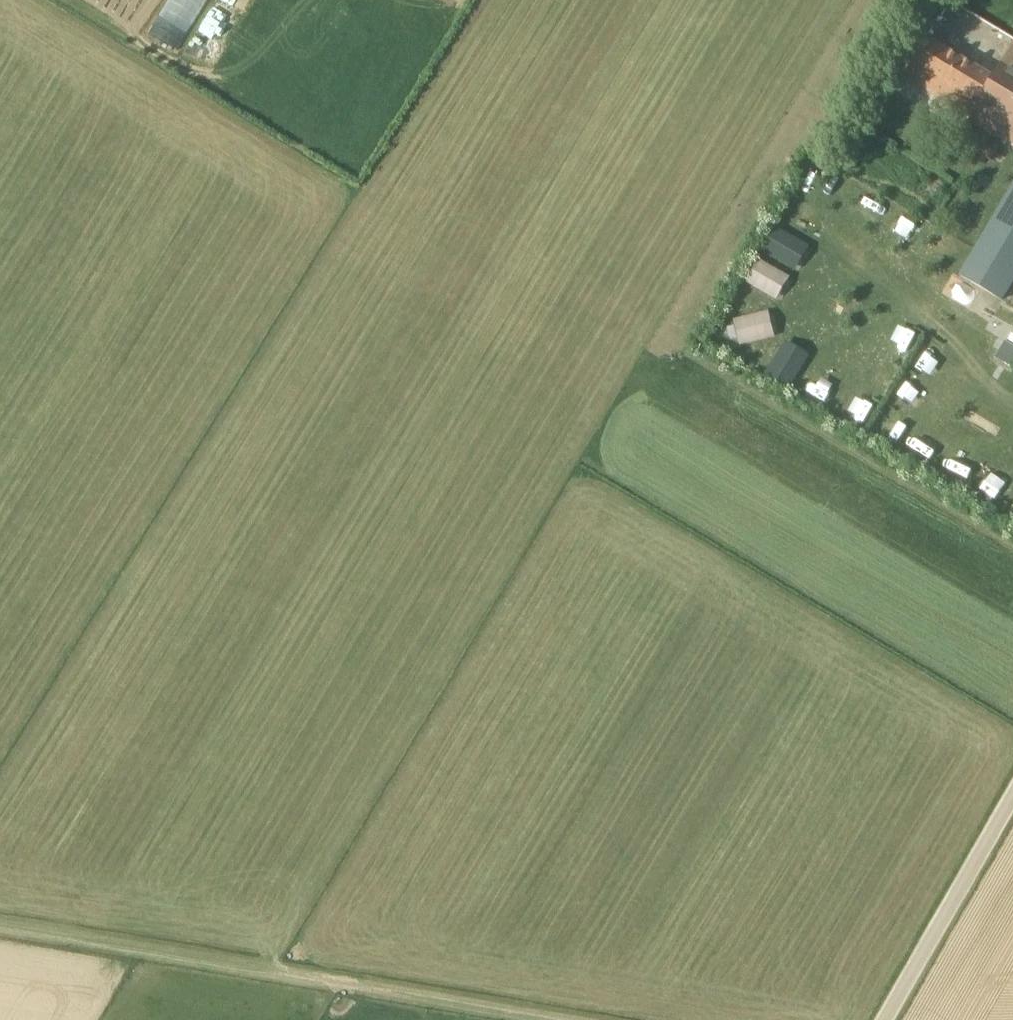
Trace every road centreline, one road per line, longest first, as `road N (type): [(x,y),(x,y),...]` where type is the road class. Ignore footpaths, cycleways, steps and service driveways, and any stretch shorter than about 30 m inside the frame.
road 1 (unclassified): [(887,1019),(1012,801)]

